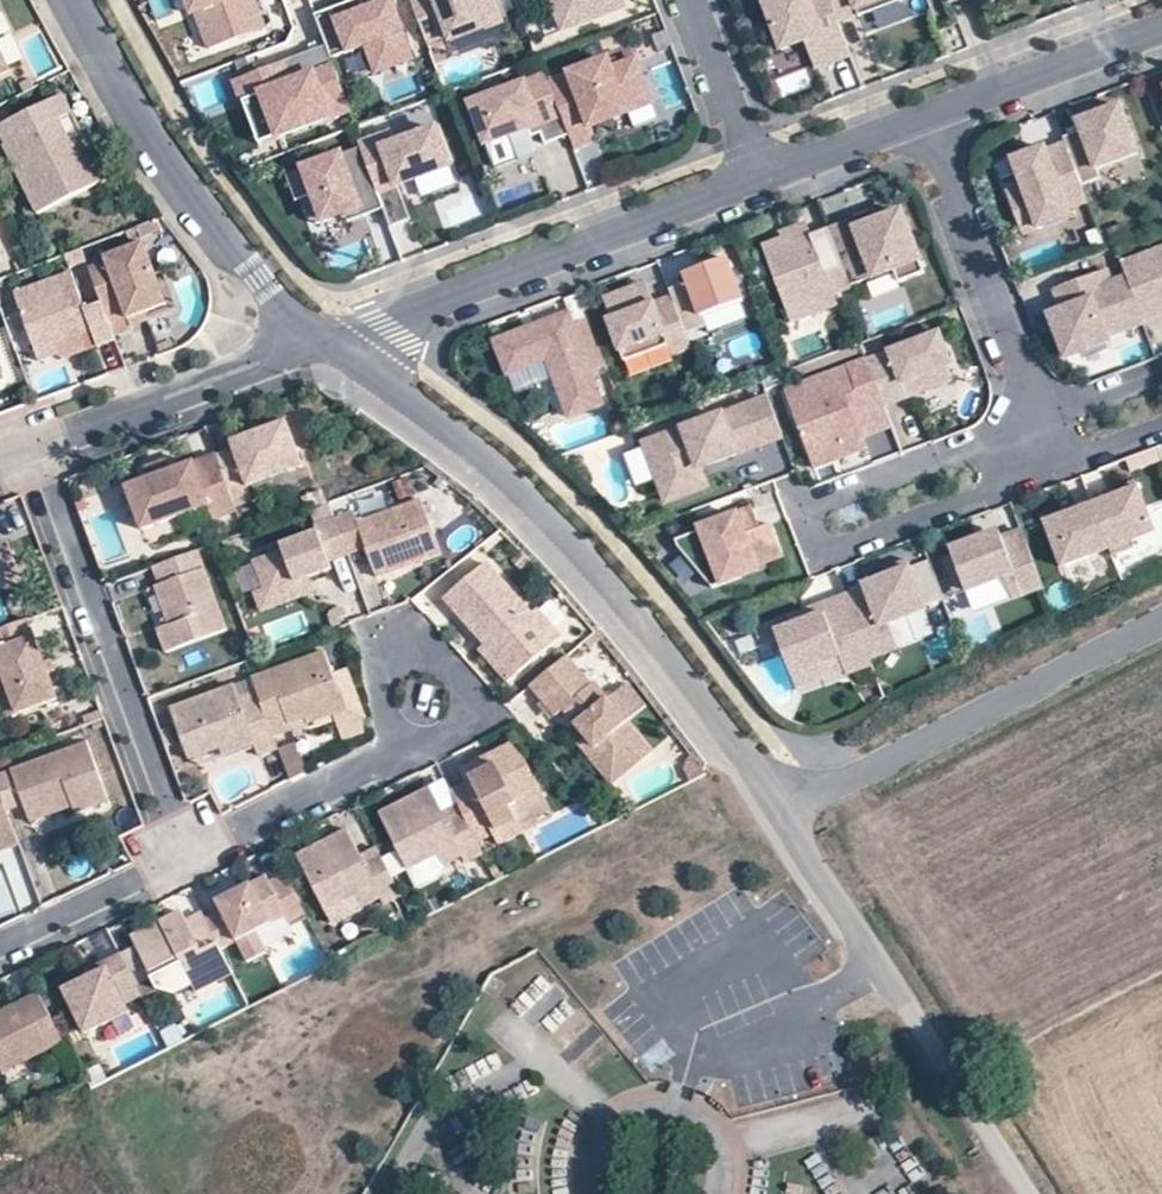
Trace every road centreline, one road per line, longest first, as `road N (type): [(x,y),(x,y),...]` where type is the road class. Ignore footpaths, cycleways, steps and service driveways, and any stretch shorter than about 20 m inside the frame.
road 1 (residential): [(328,343),(465,443),(536,508),(625,605),(773,808)]
road 2 (residential): [(1039,421),(804,507),(822,554),(1058,467)]
road 3 (residential): [(328,343),(757,174)]
road 4 (residential): [(29,457),(181,863)]
road 5 (unclassified): [(773,808),(1161,621)]
road 6 (residential): [(80,0),(156,146),(279,297),(328,343)]
road 7 (residential): [(928,113),(1039,421)]
road 8 (residential): [(29,457),(328,343)]
road 9 (residential): [(773,808),(934,1045)]
road 10 (residential): [(403,740),(429,745),(454,735),(470,714),(471,687),(458,664),(434,651),(407,654),(386,670),(377,695),(383,721)]
road 11 (residential): [(181,863),(403,740)]
road 12 (residential): [(928,113),(1161,24)]
road 13 (residential): [(0,952),(181,863)]
road 14 (residential): [(693,0),(757,174)]
road 15 (residential): [(757,174),(928,113)]
road 16 (unclassified): [(1027,1193),(934,1045)]
road 17 (residential): [(1161,376),(1039,421)]

